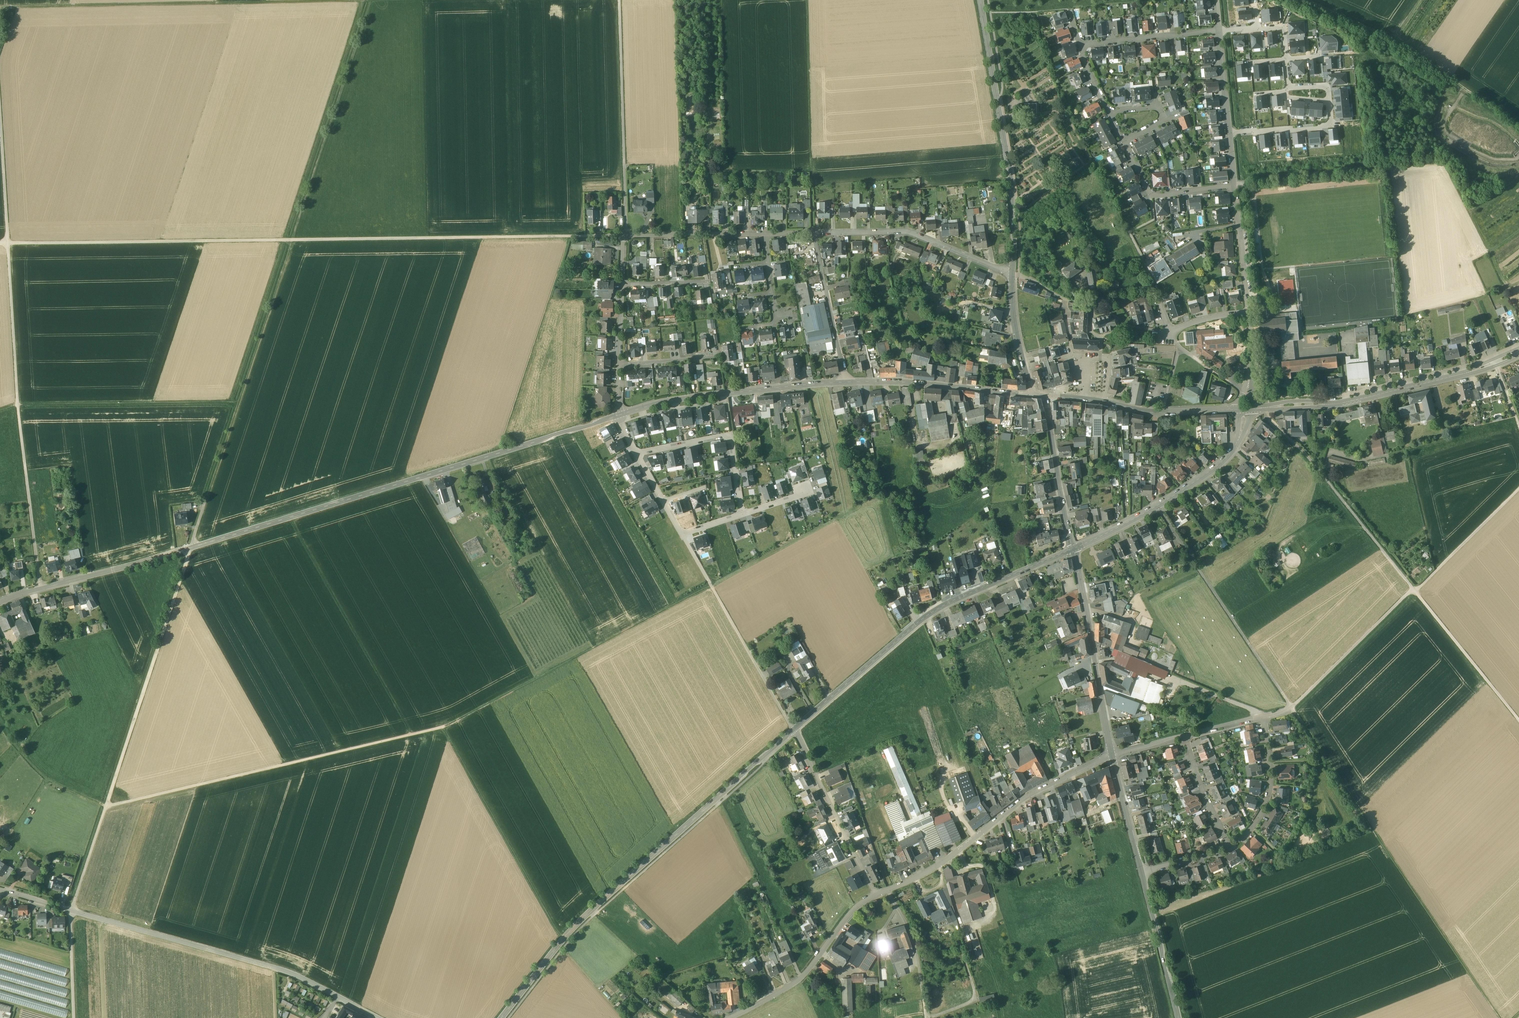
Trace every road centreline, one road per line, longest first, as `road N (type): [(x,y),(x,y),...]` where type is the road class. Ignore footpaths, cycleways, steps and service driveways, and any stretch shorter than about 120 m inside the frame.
road 1 (track): [(106,807),(444,727),(758,565)]
road 2 (secondary): [(619,415),(0,603)]
road 3 (track): [(574,236),(0,243)]
road 4 (track): [(74,1017),(72,911),(190,548)]
road 5 (track): [(0,123),(18,404),(41,588)]
road 6 (track): [(371,0),(237,403)]
road 7 (secondary): [(793,730),(576,925),(502,1017)]
road 8 (track): [(400,0),(0,8)]
road 9 (residential): [(0,891),(296,976),(376,1017)]
road 10 (track): [(1500,1017),(1292,707)]
road 11 (track): [(0,409),(237,403),(205,503)]
road 12 (secondary): [(1075,548),(937,610),(793,730)]
road 13 (track): [(1518,719),(1321,473)]
road 14 (track): [(1292,707),(1518,489)]
road 15 (tertiary): [(979,0),(1012,184),(1012,272)]
road 16 (residential): [(889,890),(939,866),(1023,799),(1111,757)]
road 17 (track): [(1518,125),(1396,43),(1303,0)]
road 18 (track): [(410,734),(288,518)]
road 19 (track): [(563,940),(444,727)]
road 20 (track): [(1292,707),(1157,506)]
road 21 (track): [(815,234),(811,0)]
road 22 (secondary): [(1247,409),(1233,449),(1204,477),(1075,548)]
road 23 (secondary): [(846,383),(726,393),(619,415)]
road 24 (track): [(926,1017),(975,1000),(958,936),(995,911),(984,867),(966,870)]
road 25 (track): [(684,534),(793,730)]
road 26 (track): [(1236,186),(1449,166)]
road 27 (tertiary): [(1075,548),(1111,757)]
road 28 (residential): [(815,234),(909,232),(1012,272)]
road 29 (secondary): [(1247,409),(1151,412),(1048,396)]
road 30 (track): [(625,194),(619,0)]
road 31 (residential): [(731,1017),(798,980),(848,916),(876,895)]
road 32 (secondary): [(1033,395),(846,383)]
road 33 (residential): [(876,895),(793,730)]
road 34 (residential): [(743,514),(730,435),(638,454)]
road 35 (tertiary): [(1048,396),(1075,548)]
road 36 (residential): [(846,383),(815,234)]
road 37 (tertiary): [(1143,872),(1178,1017)]
road 38 (track): [(107,805),(37,771),(0,712)]
road 39 (secondary): [(1471,371),(1330,404)]
road 40 (residential): [(1236,186),(1150,196),(1124,144)]
road 41 (residential): [(1265,718),(1269,798),(1250,831),(1230,846)]
road 42 (residential): [(1079,46),(1221,31)]
road 43 (residential): [(626,235),(767,234)]
road 44 (residential): [(889,890),(915,946),(926,1017)]
road 45 (residential): [(1250,312),(1236,186)]
road 46 (tertiary): [(1012,272),(1016,336),(1033,395)]

